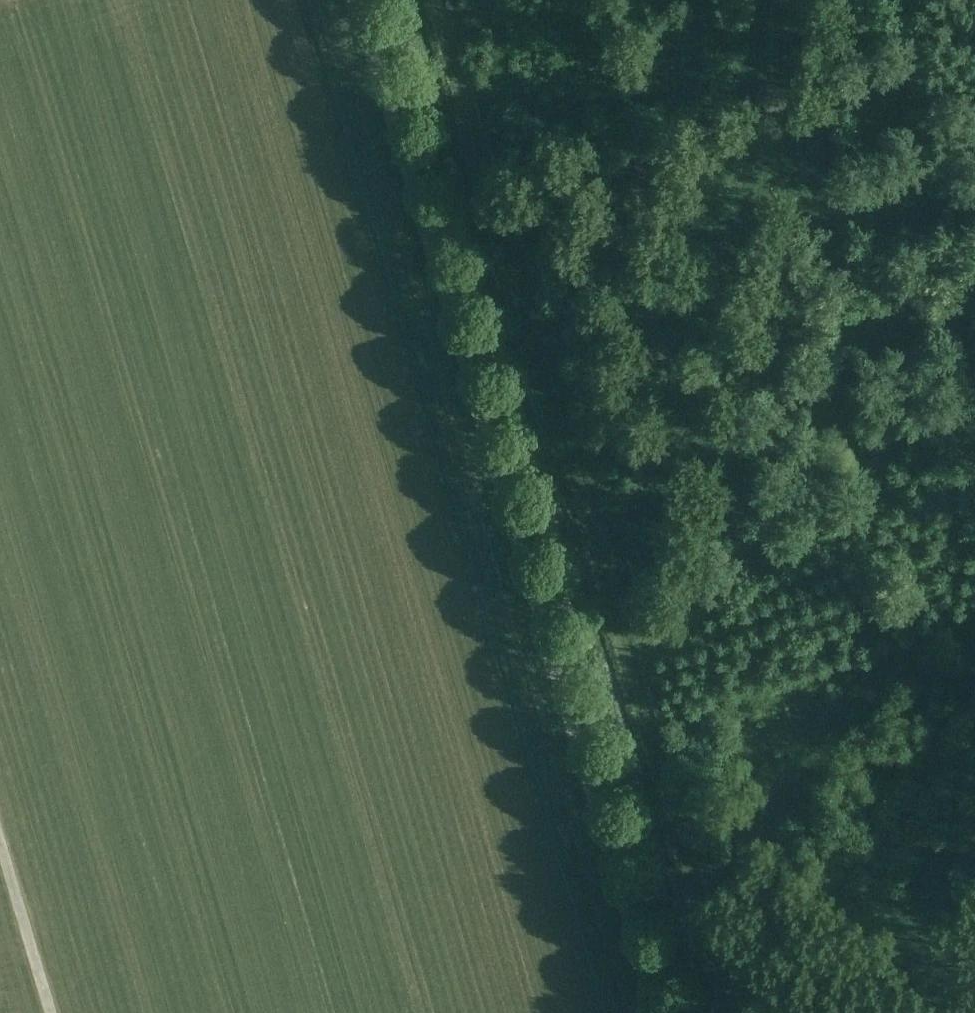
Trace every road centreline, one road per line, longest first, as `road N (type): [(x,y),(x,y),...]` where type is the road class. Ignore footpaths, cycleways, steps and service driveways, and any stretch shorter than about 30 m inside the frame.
road 1 (unclassified): [(652,1012),(353,0)]
road 2 (track): [(52,1012),(0,837)]

